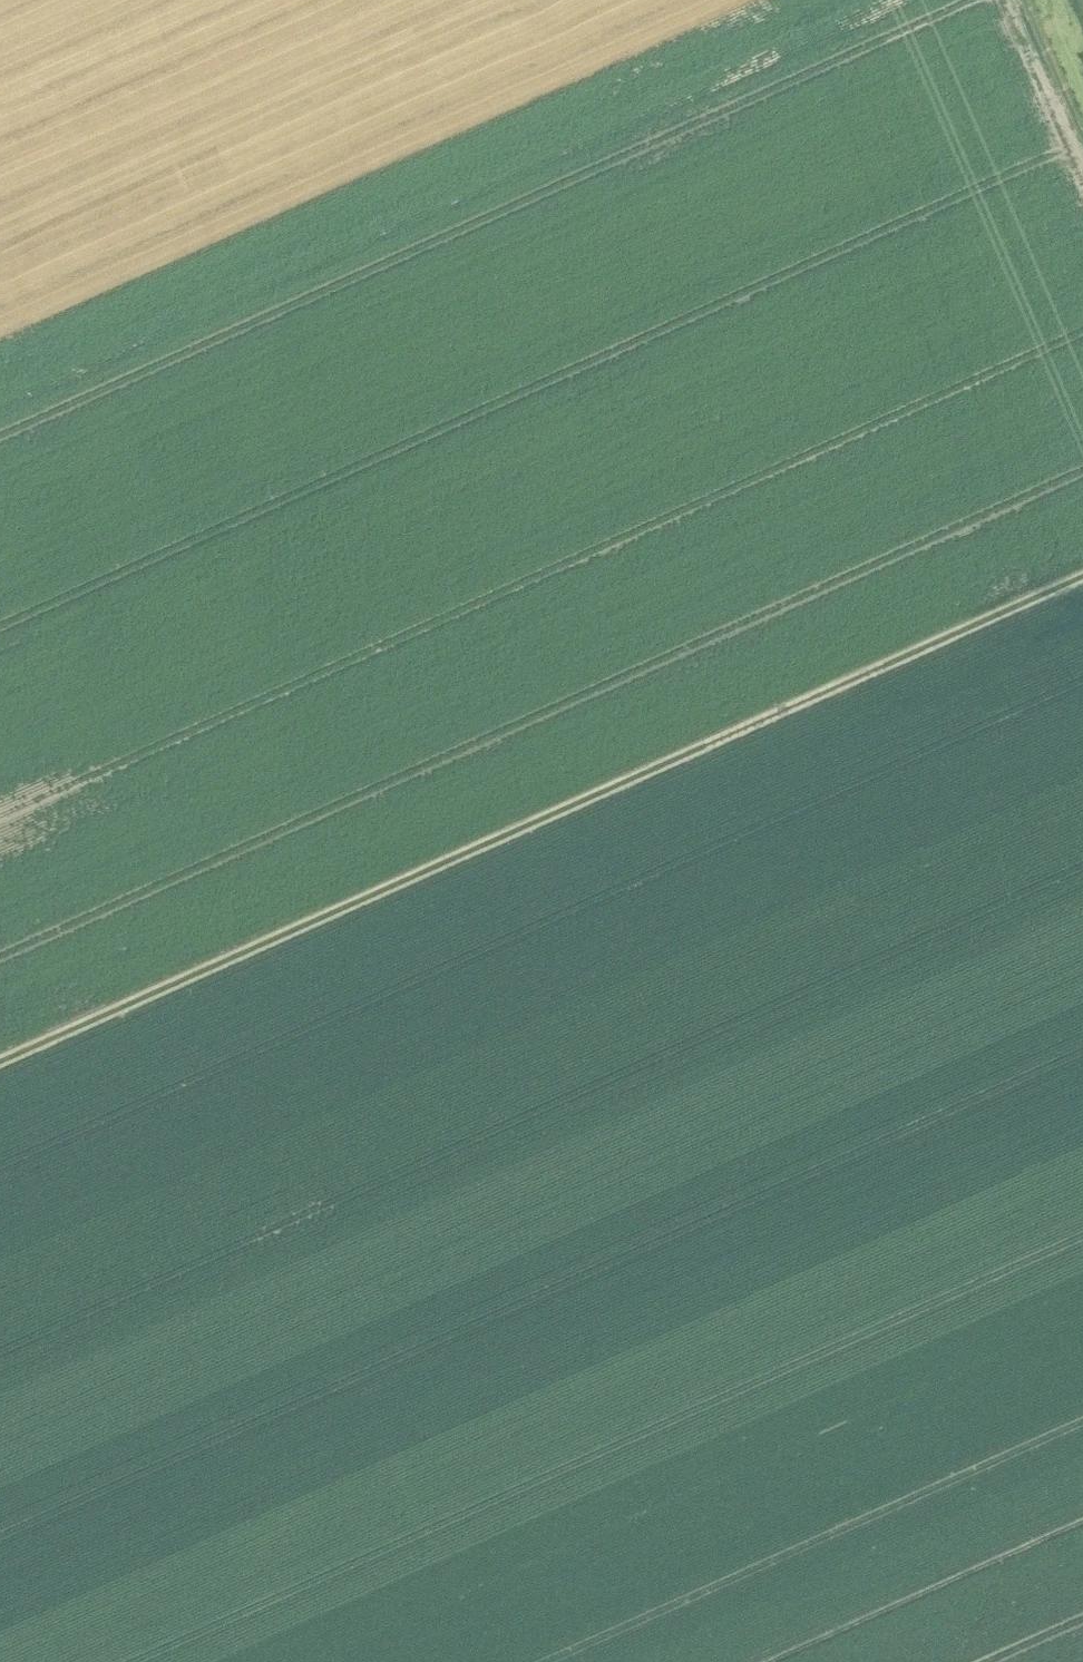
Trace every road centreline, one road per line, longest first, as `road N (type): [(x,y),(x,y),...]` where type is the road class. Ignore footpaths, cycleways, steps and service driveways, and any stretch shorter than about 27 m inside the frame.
road 1 (track): [(1082,578),(0,1067)]

